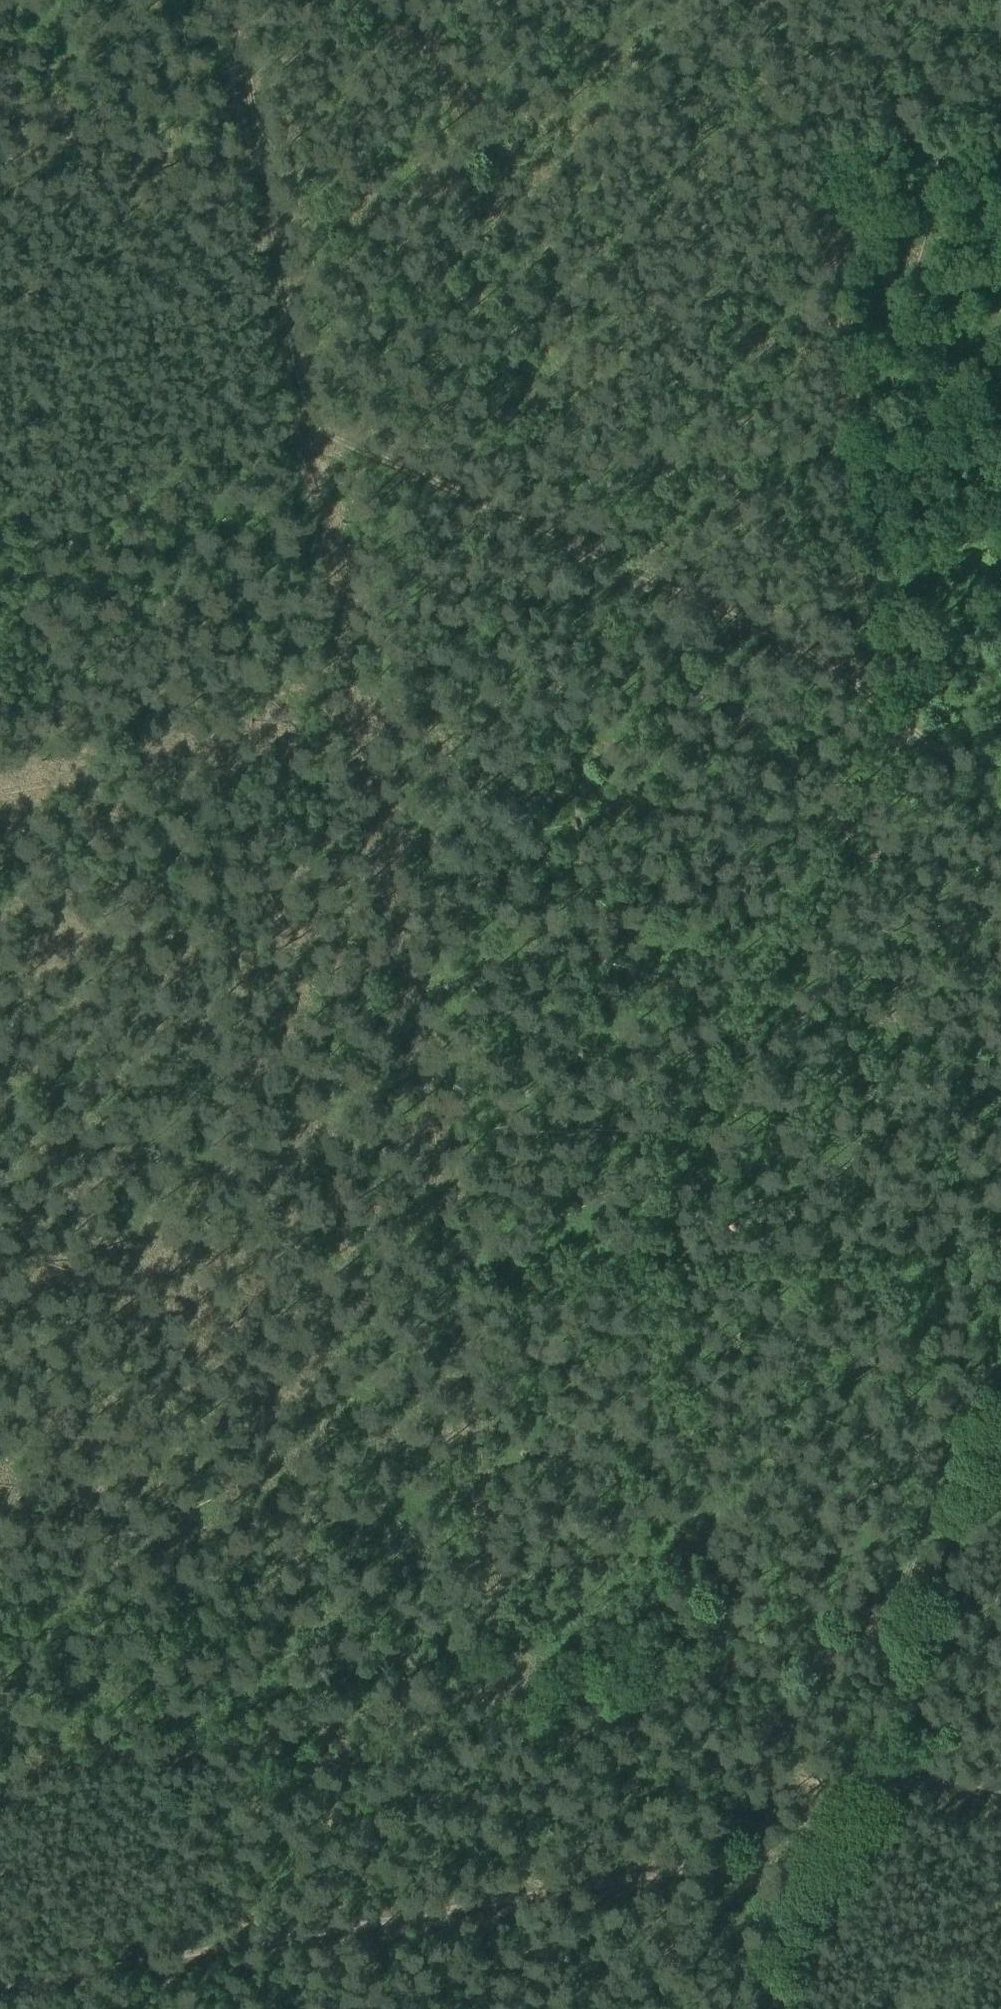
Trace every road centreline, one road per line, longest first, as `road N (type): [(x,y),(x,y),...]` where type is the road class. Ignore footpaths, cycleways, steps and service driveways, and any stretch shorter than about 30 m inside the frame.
road 1 (track): [(222,0),(291,422),(614,556),(863,684),(1000,799)]
road 2 (track): [(0,1989),(777,1860),(890,1790),(932,1783),(1000,1789)]

